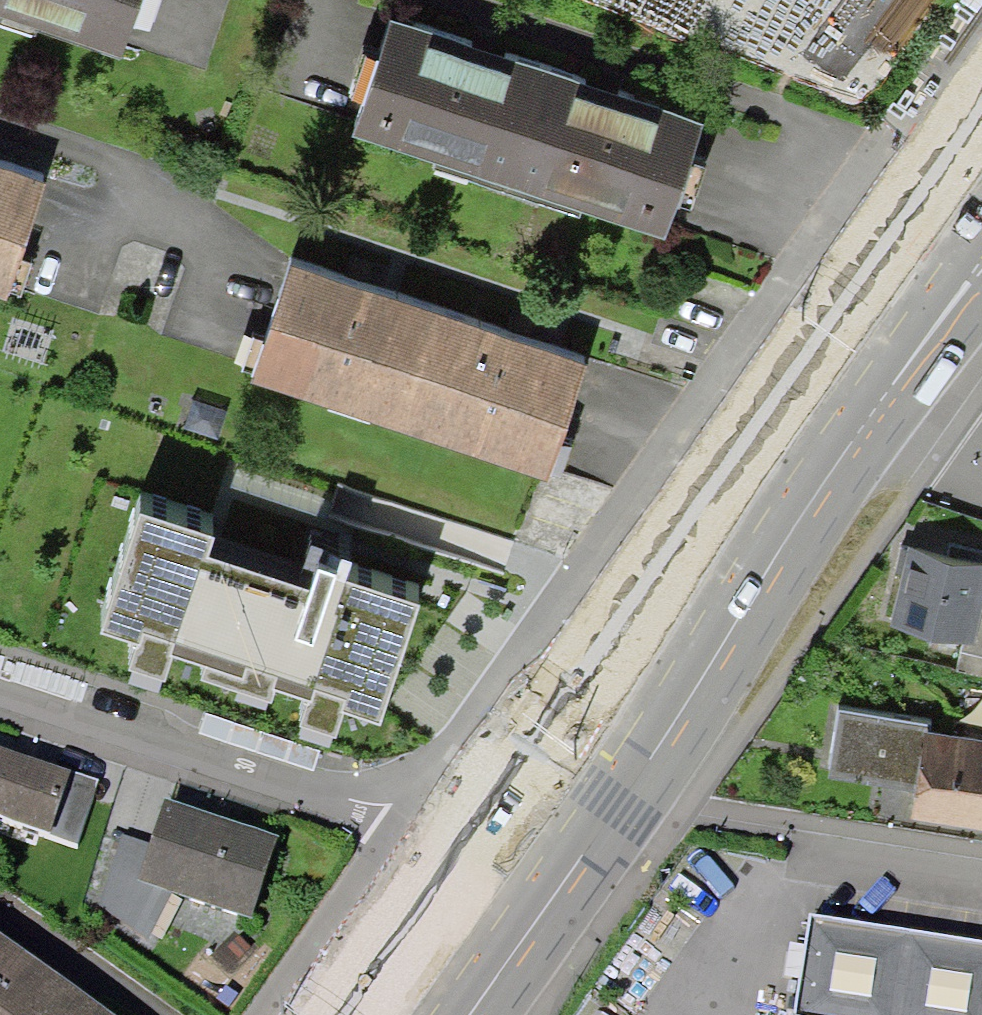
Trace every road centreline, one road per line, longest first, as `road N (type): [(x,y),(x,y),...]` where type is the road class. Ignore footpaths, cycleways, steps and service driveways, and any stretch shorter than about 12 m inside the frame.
road 1 (residential): [(977,0),(399,811)]
road 2 (primary): [(466,1014),(981,276)]
road 3 (residential): [(0,681),(399,811)]
road 4 (residential): [(399,811),(259,1014)]
road 5 (residential): [(812,848),(981,876)]

